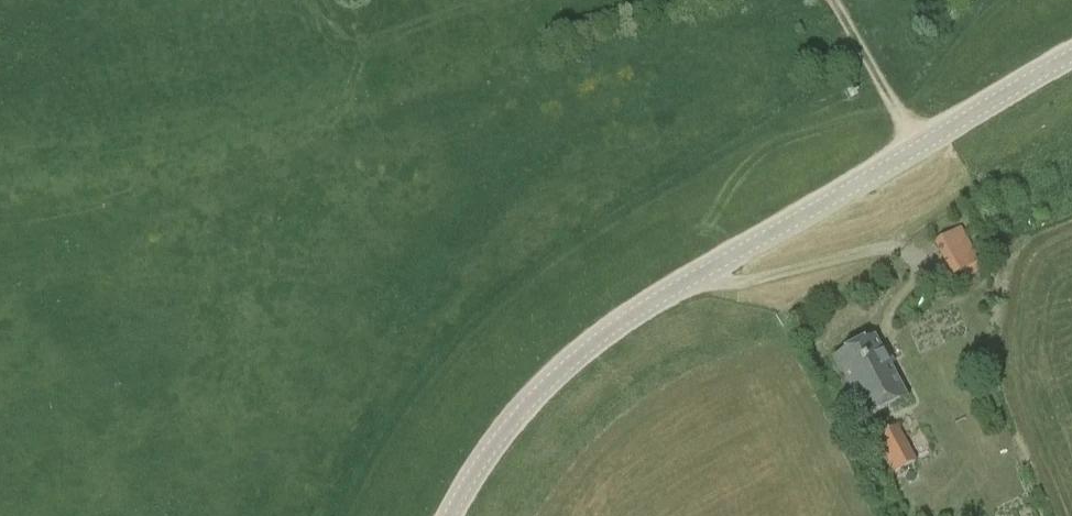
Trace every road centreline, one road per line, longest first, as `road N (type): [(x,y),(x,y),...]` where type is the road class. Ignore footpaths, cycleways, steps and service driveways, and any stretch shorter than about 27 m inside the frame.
road 1 (tertiary): [(457,515),(516,419),(584,354),(639,314),(1071,62)]

